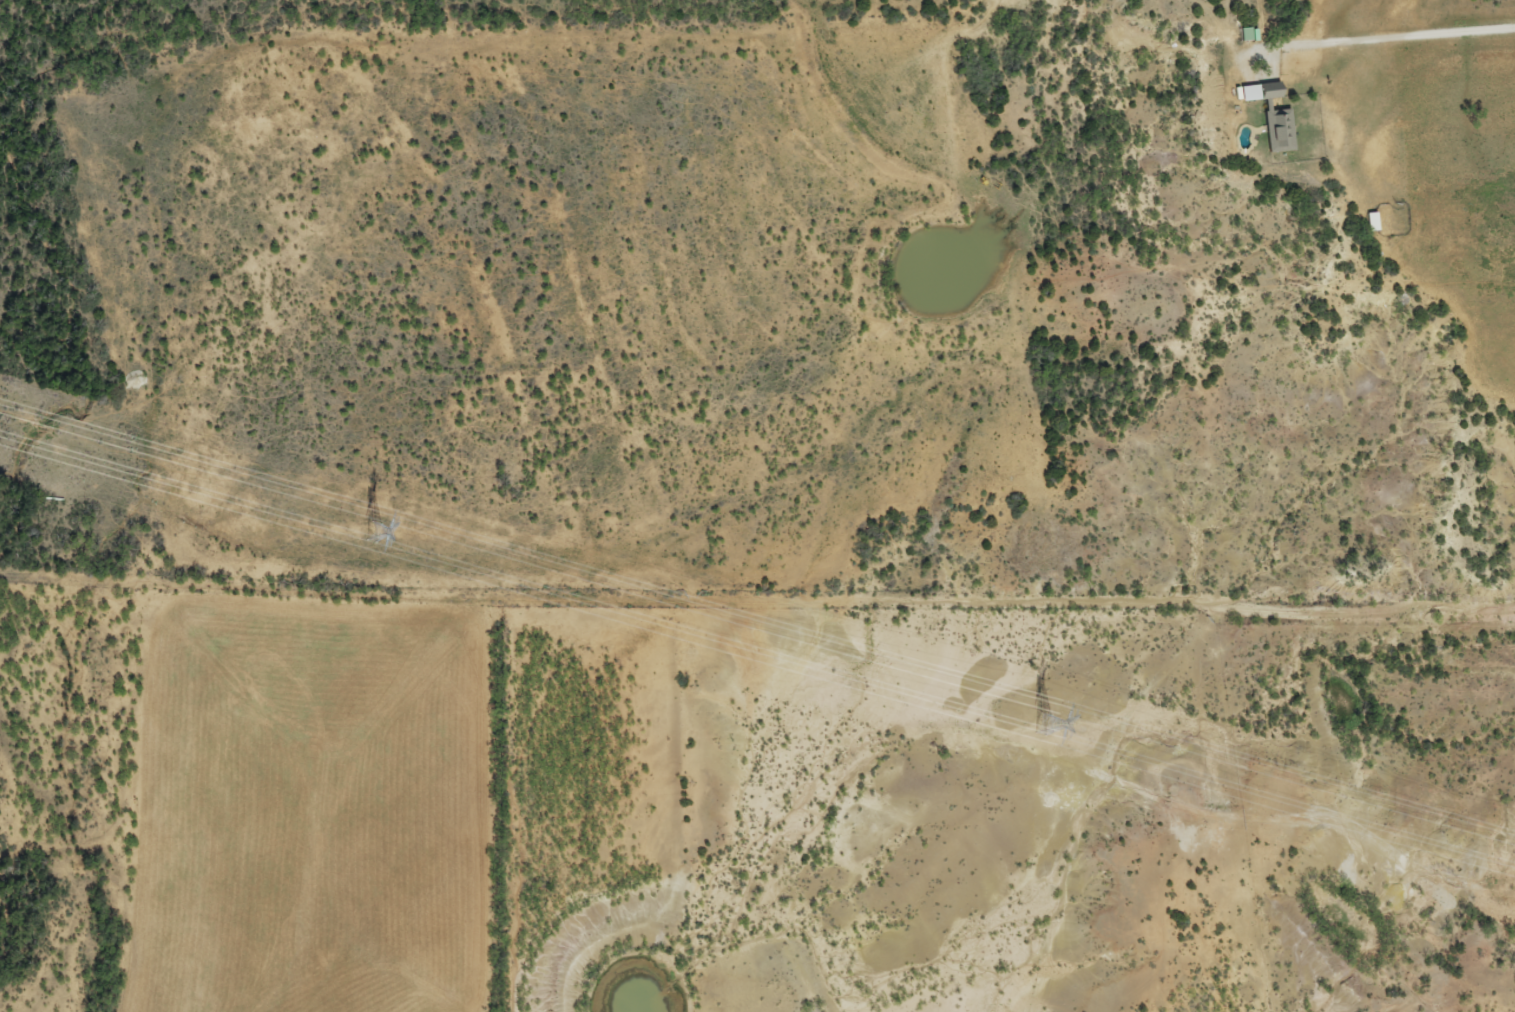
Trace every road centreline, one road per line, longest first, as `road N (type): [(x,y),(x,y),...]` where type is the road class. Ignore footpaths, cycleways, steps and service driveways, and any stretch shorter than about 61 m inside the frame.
road 1 (residential): [(1514,603),(363,584),(298,599),(129,805),(0,823)]

